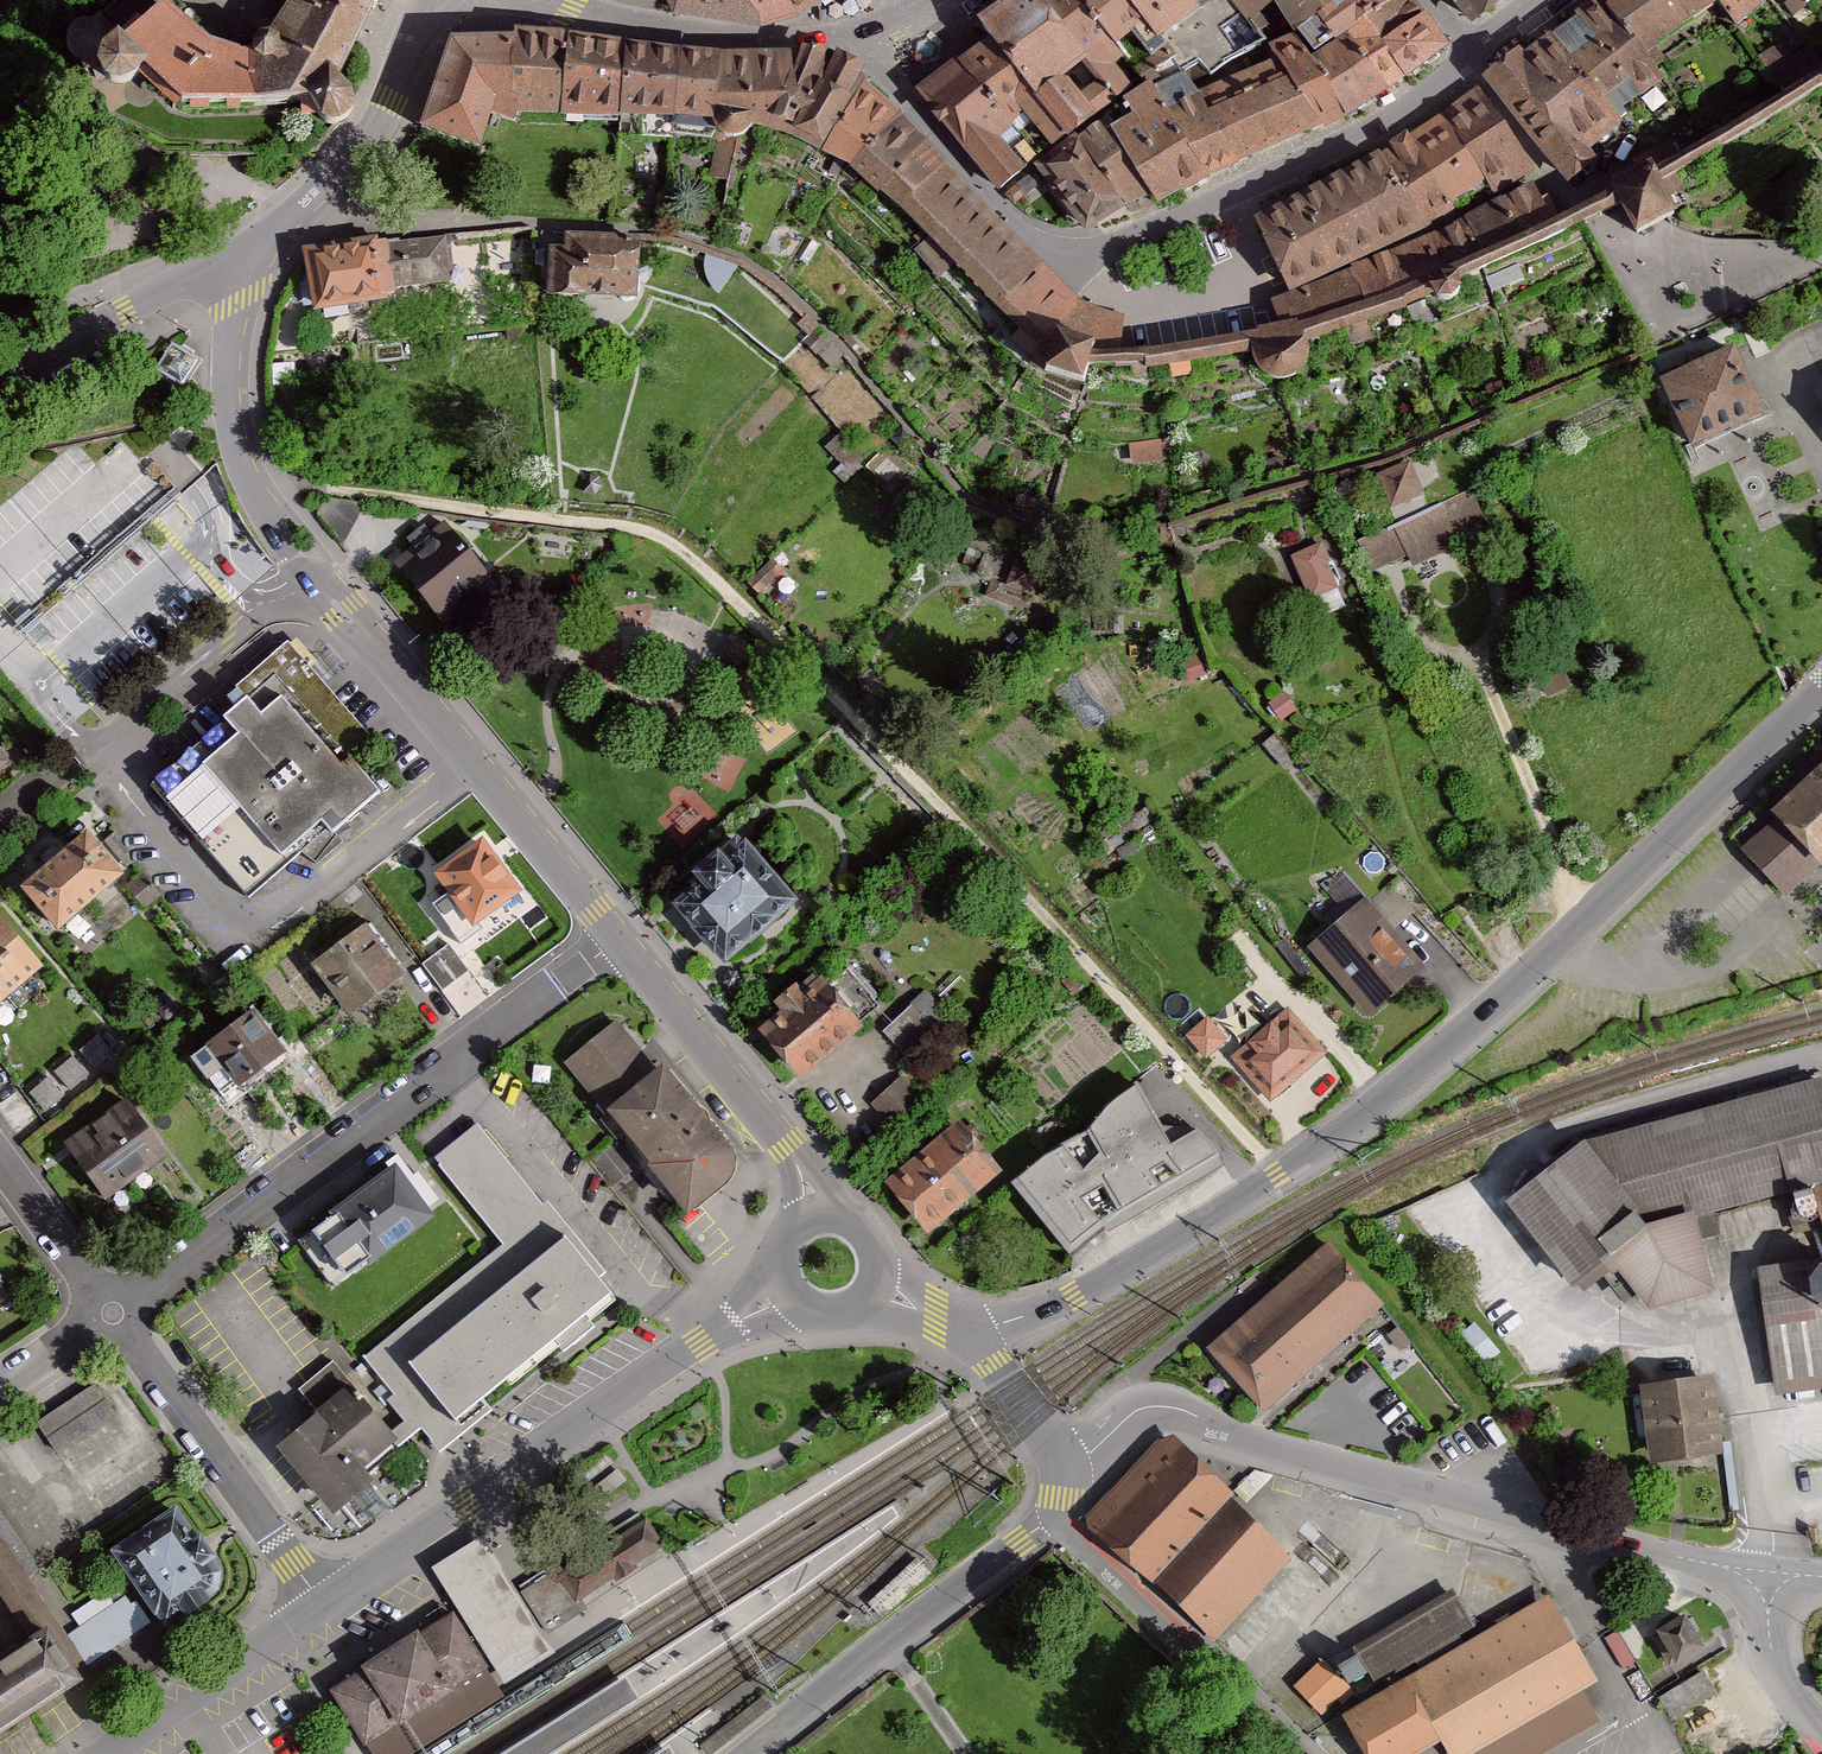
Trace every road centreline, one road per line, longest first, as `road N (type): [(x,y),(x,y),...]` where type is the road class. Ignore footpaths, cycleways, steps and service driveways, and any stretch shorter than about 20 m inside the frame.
road 1 (residential): [(976,1331),(1138,1262),(1377,1103),(1821,692)]
road 2 (residential): [(235,263),(235,404),(282,544),(619,938)]
road 3 (residential): [(849,35),(1031,243),(1081,260),(1157,241),(1315,162),(1467,64)]
road 4 (residential): [(1771,1572),(1682,1558),(1483,1507),(1235,1437),(1169,1406),(1117,1417),(1062,1467)]
road 5 (residential): [(619,938),(109,1308)]
road 6 (residential): [(782,1294),(322,1603)]
road 7 (residential): [(744,1753),(1043,1521)]
road 8 (residential): [(322,1603),(109,1308)]
road 9 (residential): [(1043,1521),(1298,1753)]
road 10 (residential): [(619,938),(791,1142),(804,1162),(813,1213)]
road 11 (residential): [(440,0),(360,152),(304,220),(235,263)]
road 12 (residential): [(849,35),(765,42),(620,26),(540,0)]
road 13 (residential): [(322,1603),(108,1753)]
road 14 (residential): [(235,263),(179,283),(0,376)]
road 15 (residential): [(109,1308),(0,1156)]
road 16 (residential): [(1821,1735),(1779,1678),(1768,1626),(1771,1572)]
road 17 (residential): [(976,1331),(1061,1452),(1062,1467)]
road 18 (residential): [(109,1308),(0,1382)]
road 19 (residential): [(876,1288),(881,1270),(872,1234),(842,1212),(813,1213)]

